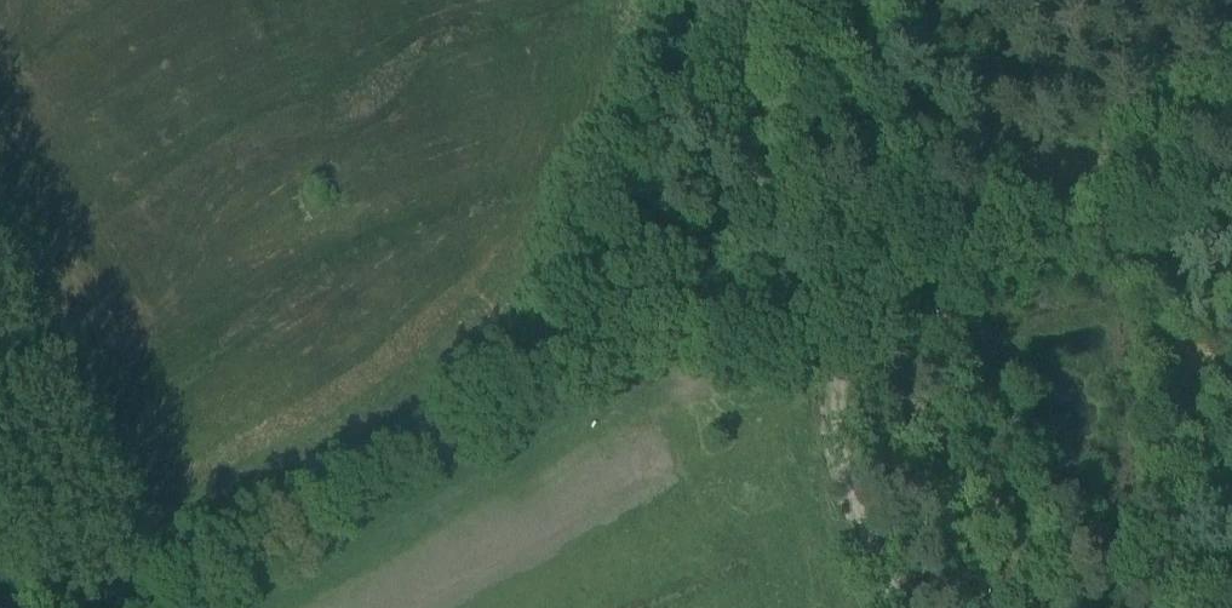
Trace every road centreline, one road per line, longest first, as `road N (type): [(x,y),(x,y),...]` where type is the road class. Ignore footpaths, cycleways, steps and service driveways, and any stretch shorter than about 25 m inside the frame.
road 1 (track): [(819,349),(831,462),(888,607)]

